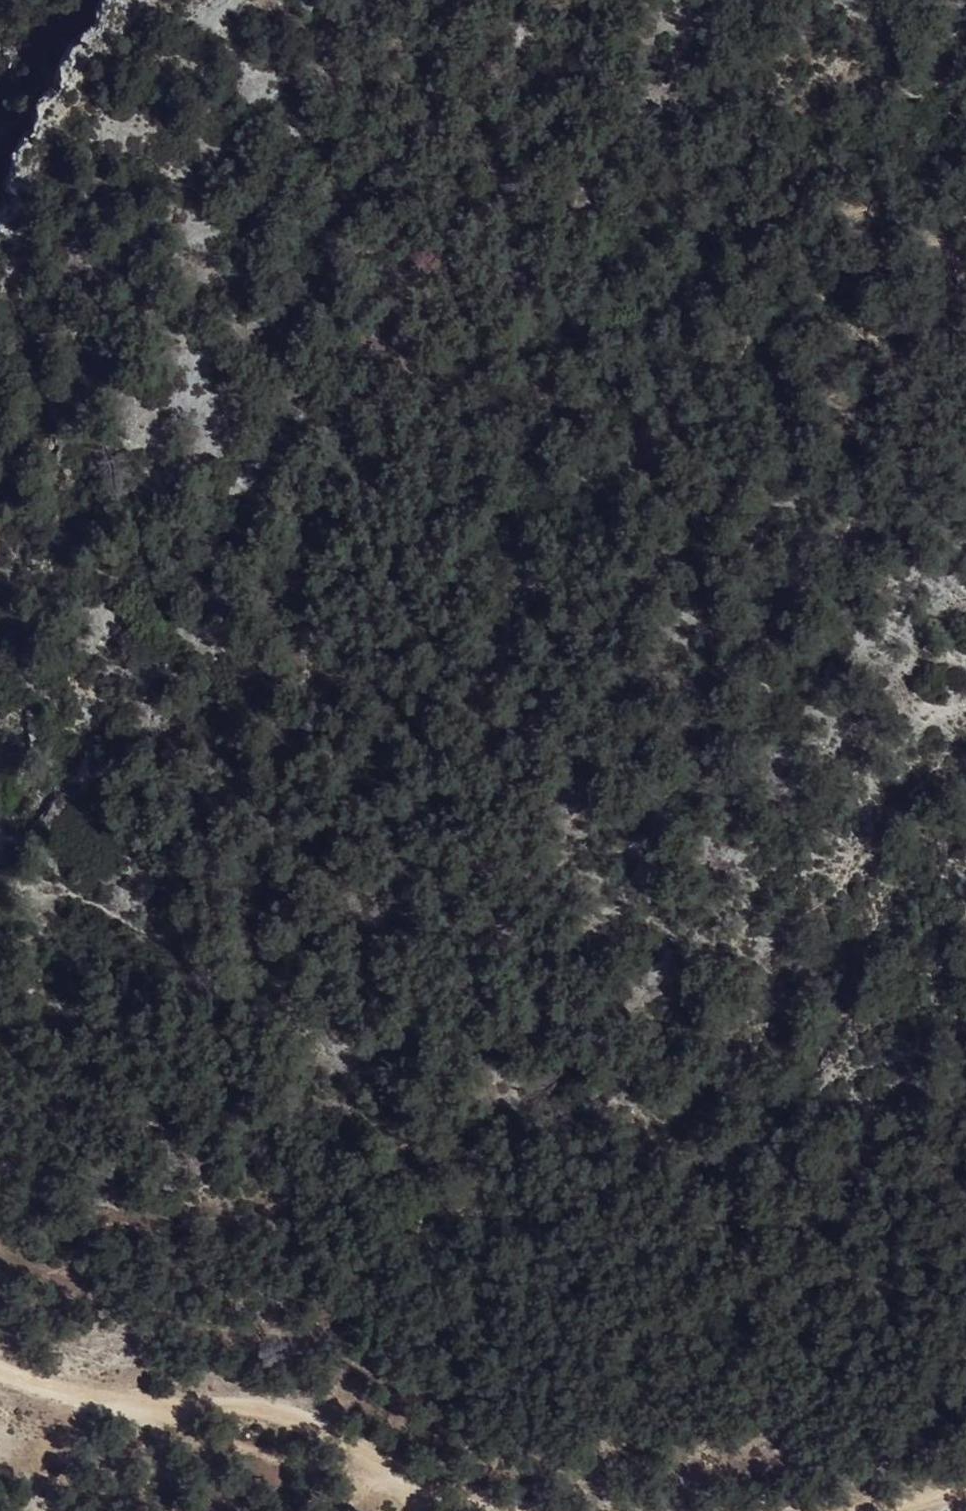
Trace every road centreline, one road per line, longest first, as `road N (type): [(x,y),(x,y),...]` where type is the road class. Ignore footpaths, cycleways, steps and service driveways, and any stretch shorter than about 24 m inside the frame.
road 1 (track): [(0,1370),(64,1395),(219,1410),(340,1449),(481,1510)]
road 2 (track): [(845,1510),(965,1485)]

